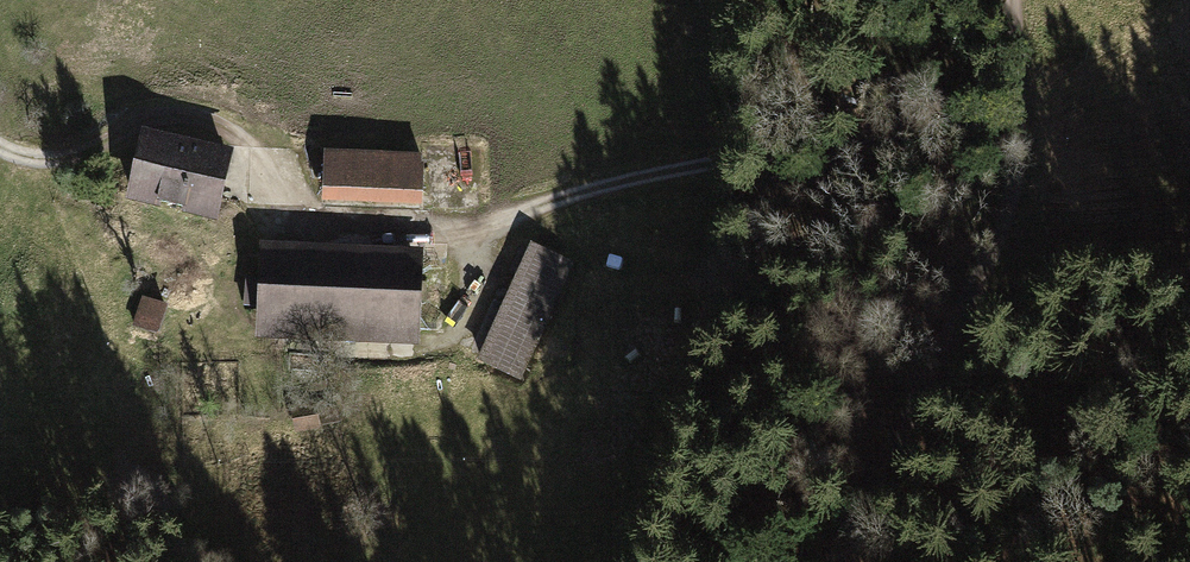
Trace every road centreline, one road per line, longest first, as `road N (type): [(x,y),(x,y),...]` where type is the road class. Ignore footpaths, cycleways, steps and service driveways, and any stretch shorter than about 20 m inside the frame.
road 1 (track): [(0,144),(45,163),(141,120),(185,115),(225,131),(294,212),(372,230),(485,221),(636,177),(945,119),(994,96),(1018,74)]
road 2 (track): [(1013,0),(1018,169),(979,284),(825,561)]

